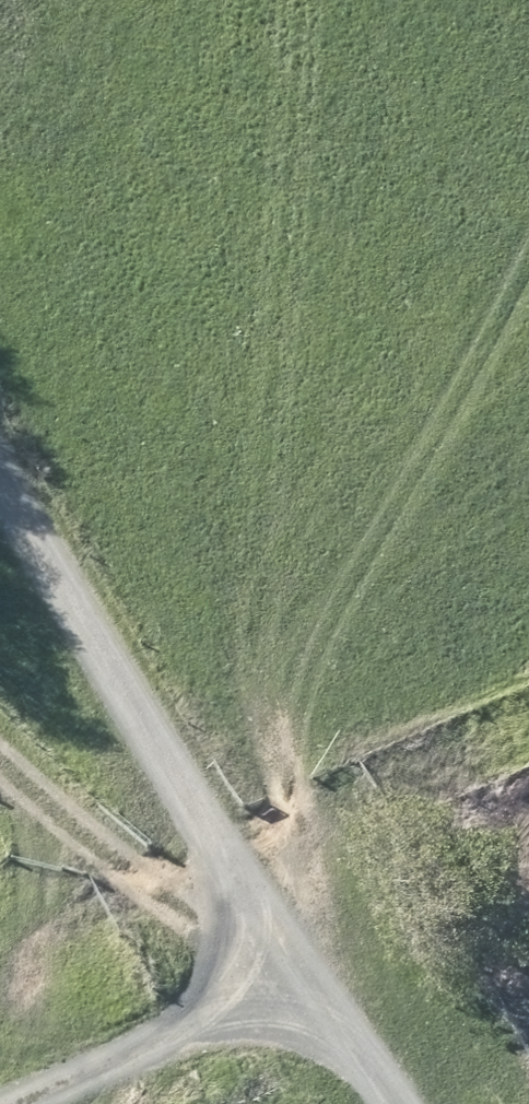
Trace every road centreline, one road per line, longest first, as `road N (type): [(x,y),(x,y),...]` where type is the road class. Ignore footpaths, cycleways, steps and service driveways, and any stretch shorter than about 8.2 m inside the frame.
road 1 (track): [(204,780),(203,0)]
road 2 (track): [(204,780),(0,451)]
road 3 (unclassified): [(204,780),(395,1103)]
road 4 (track): [(55,1103),(322,981)]
road 5 (track): [(0,640),(204,780)]

